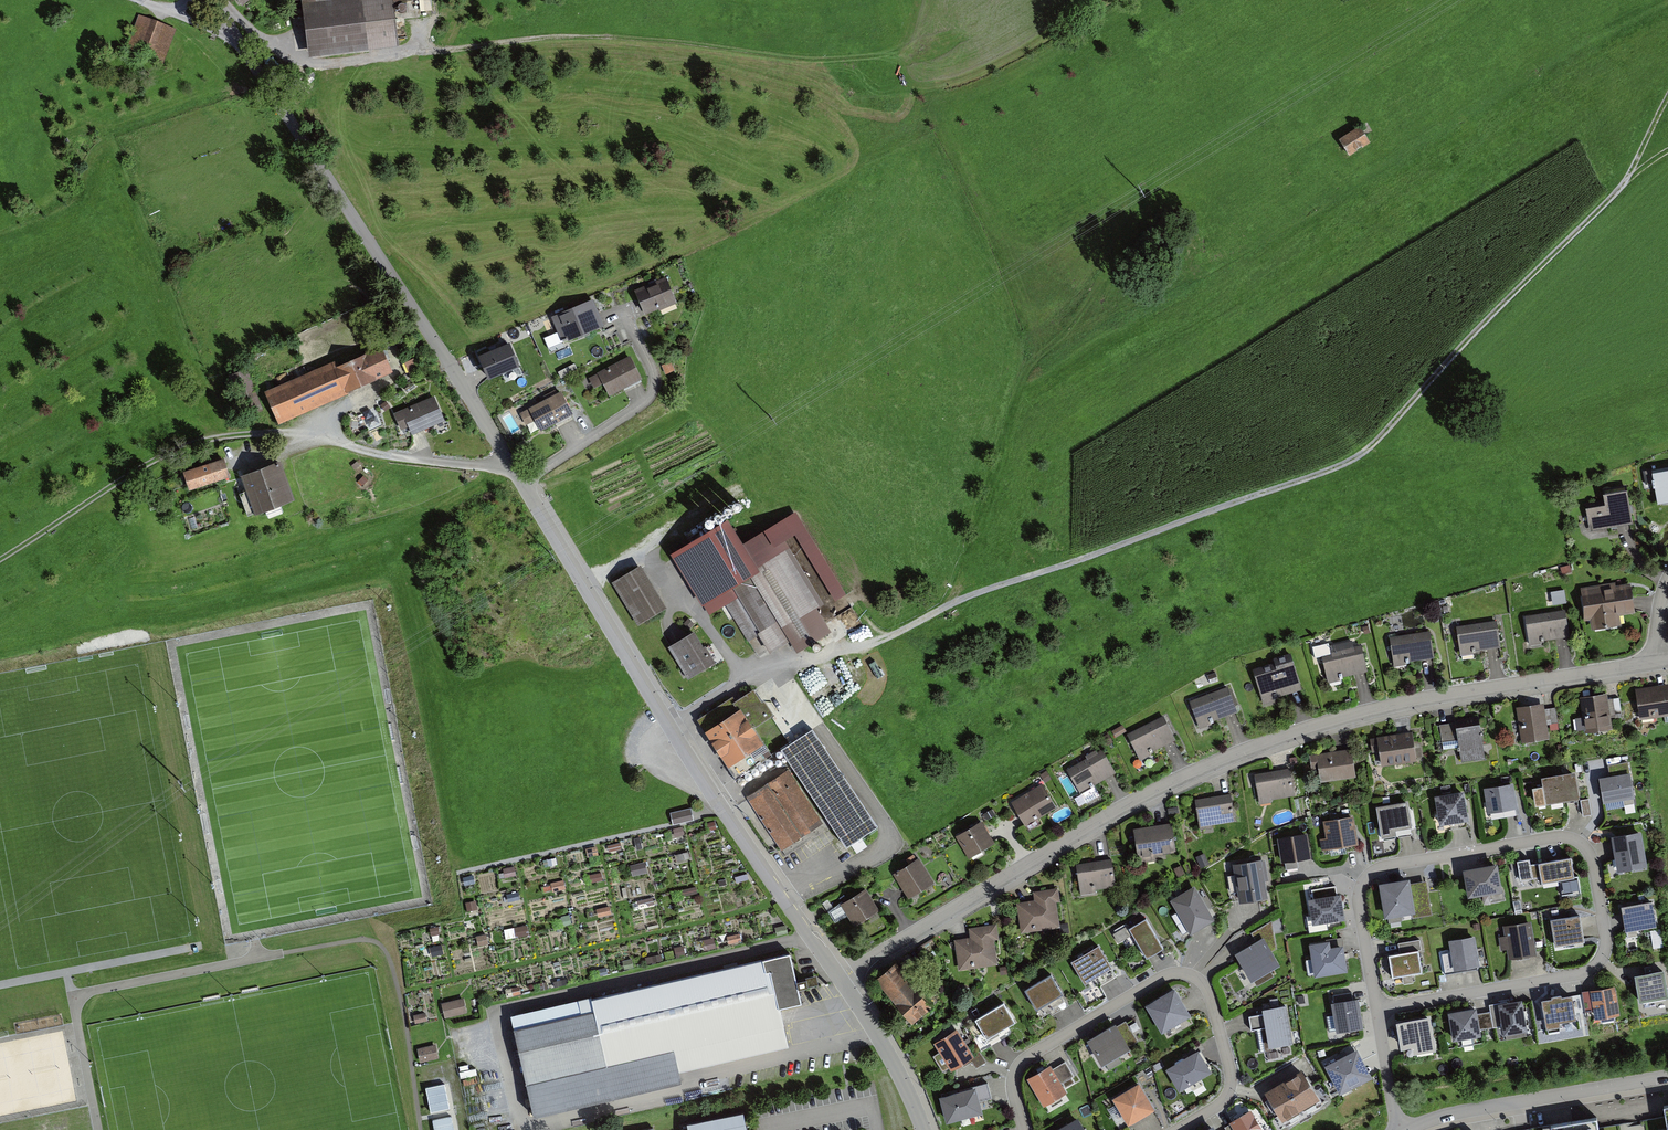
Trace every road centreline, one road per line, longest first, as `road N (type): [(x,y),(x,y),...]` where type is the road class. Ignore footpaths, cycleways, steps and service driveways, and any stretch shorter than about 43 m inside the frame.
road 1 (track): [(1667,151),(1622,187),(1364,453),(910,629)]
road 2 (residential): [(841,979),(1170,781),(1269,740),(1365,711),(1658,662)]
road 3 (track): [(847,60),(573,36),(302,62),(219,2)]
road 4 (unclassified): [(841,979),(736,833),(524,484)]
road 5 (unclassified): [(524,484),(236,43),(219,0)]
road 6 (track): [(0,560),(177,449),(225,436),(297,433),(412,460),(494,467),(507,460)]
road 7 (residential): [(1380,1008),(1360,886),(1372,861),(1573,841),(1593,857),(1608,941),(1585,973)]
road 8 (residential): [(1024,1129),(1013,1093),(1017,1068),(1185,972),(1207,986),(1231,1064),(1234,1081),(1218,1108)]
road 9 (residential): [(1413,1129),(1667,1080)]
road 10 (residential): [(622,311),(655,371),(655,389),(524,484)]
road 11 (residential): [(1585,973),(1380,1008)]
road 12 (unclassified): [(925,1129),(841,979)]
road 13 (residential): [(1399,1129),(1380,1008)]

